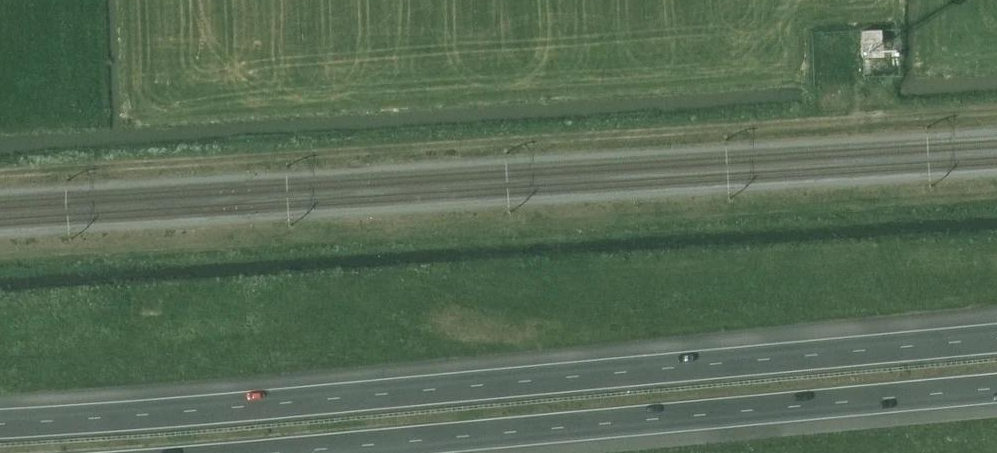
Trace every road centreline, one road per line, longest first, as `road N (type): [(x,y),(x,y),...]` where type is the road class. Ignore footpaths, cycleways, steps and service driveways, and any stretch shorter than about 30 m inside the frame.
road 1 (motorway): [(996,333),(0,411)]
road 2 (motorway): [(257,452),(996,387)]

